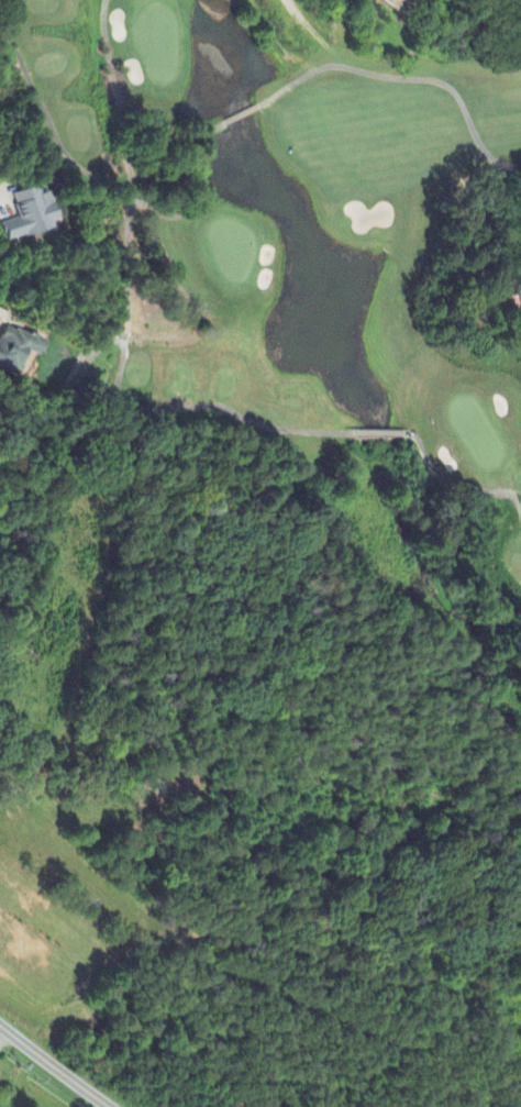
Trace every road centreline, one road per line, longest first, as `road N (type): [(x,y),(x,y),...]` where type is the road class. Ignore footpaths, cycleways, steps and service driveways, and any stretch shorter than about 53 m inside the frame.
road 1 (residential): [(0,1019),(128,1106)]

